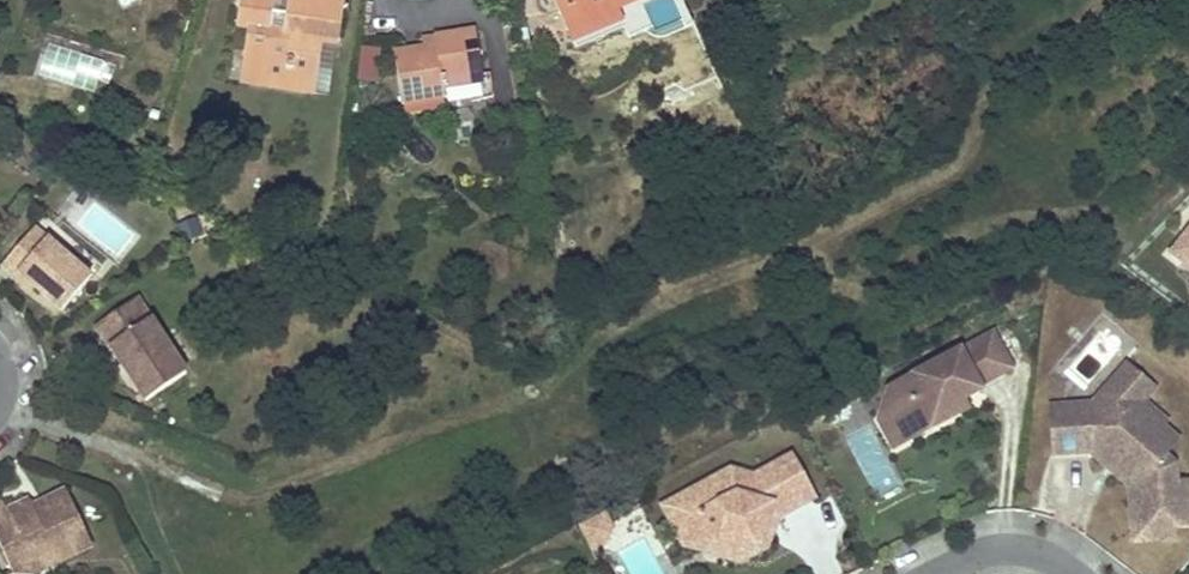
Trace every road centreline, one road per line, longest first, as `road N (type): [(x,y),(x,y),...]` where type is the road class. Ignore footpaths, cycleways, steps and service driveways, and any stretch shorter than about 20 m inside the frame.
road 1 (track): [(0,409),(229,497)]
road 2 (residential): [(1073,573),(1045,557),(1006,550),(937,573)]

